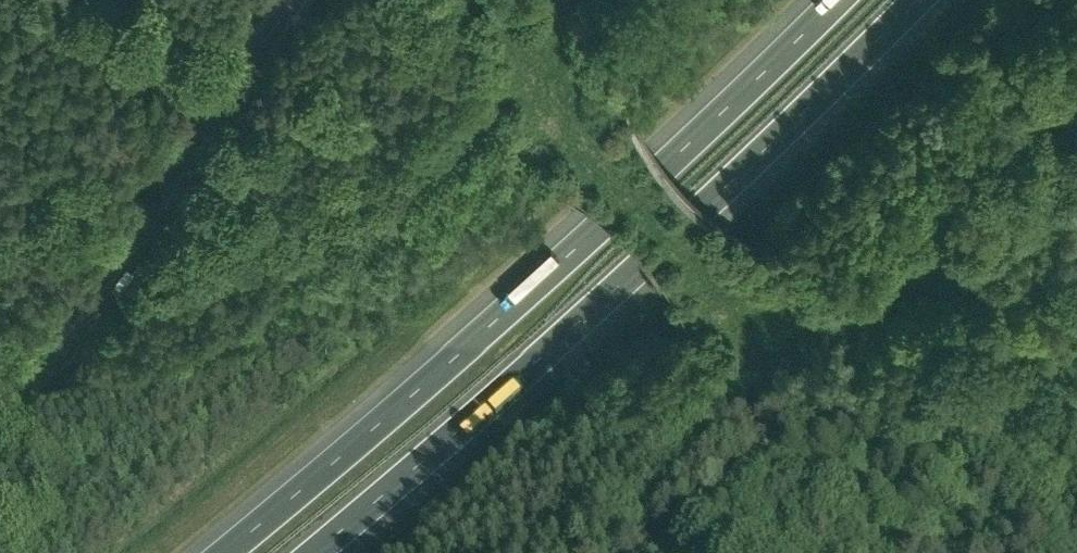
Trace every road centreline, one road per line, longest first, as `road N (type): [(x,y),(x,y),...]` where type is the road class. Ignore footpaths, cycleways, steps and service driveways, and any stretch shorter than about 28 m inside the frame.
road 1 (motorway): [(837,0),(481,335),(225,552)]
road 2 (motorway): [(316,552),(596,310),(919,0)]
road 3 (unclassified): [(0,404),(100,321),(291,0)]

